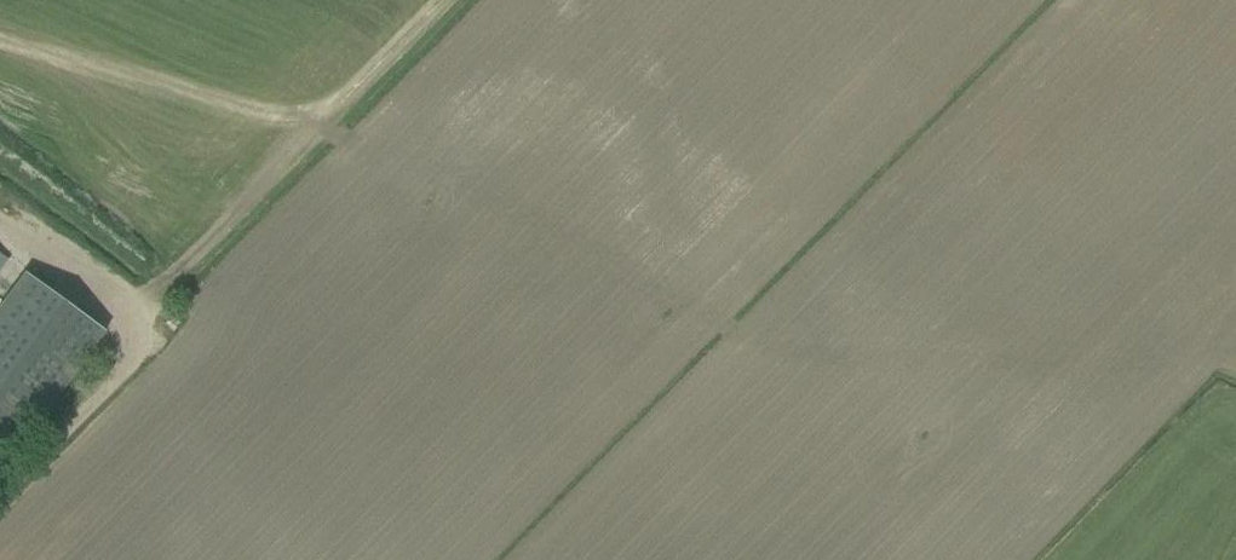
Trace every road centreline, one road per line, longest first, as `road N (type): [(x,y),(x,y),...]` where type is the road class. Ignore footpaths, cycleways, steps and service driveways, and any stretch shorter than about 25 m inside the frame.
road 1 (track): [(1235,368),(1222,364),(1185,391),(1016,559)]

